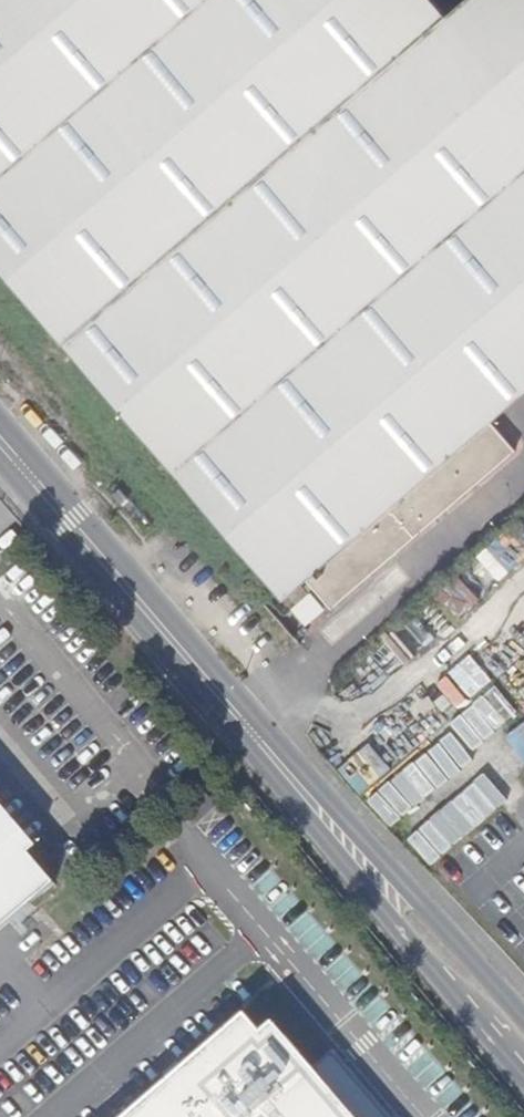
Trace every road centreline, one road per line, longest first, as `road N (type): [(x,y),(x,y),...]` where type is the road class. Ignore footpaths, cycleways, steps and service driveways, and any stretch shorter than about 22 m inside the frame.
road 1 (secondary): [(523,1047),(0,440)]

